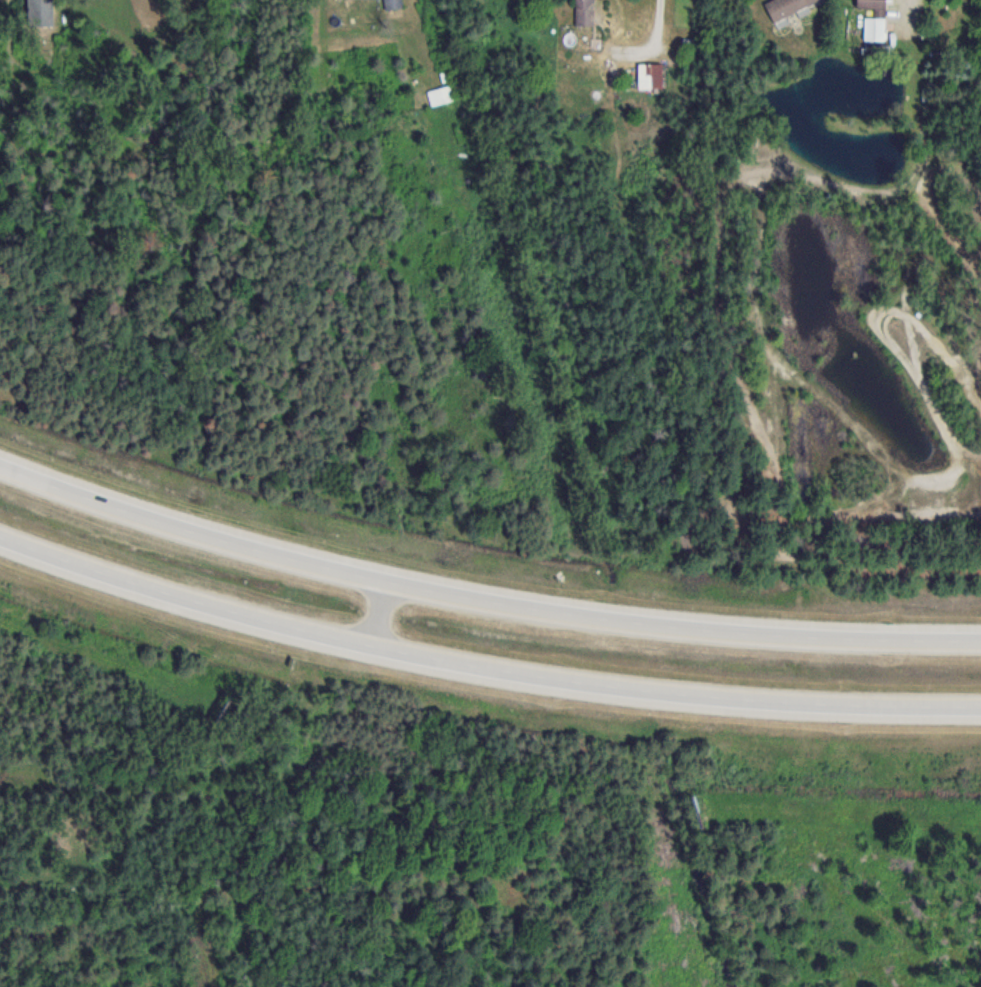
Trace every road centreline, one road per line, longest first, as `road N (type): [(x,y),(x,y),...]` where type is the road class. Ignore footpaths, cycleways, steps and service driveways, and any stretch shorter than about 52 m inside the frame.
road 1 (motorway): [(980,641),(714,631),(532,609),(263,552),(0,465)]
road 2 (motorway): [(0,535),(225,609),(456,663),(730,699),(980,707)]

